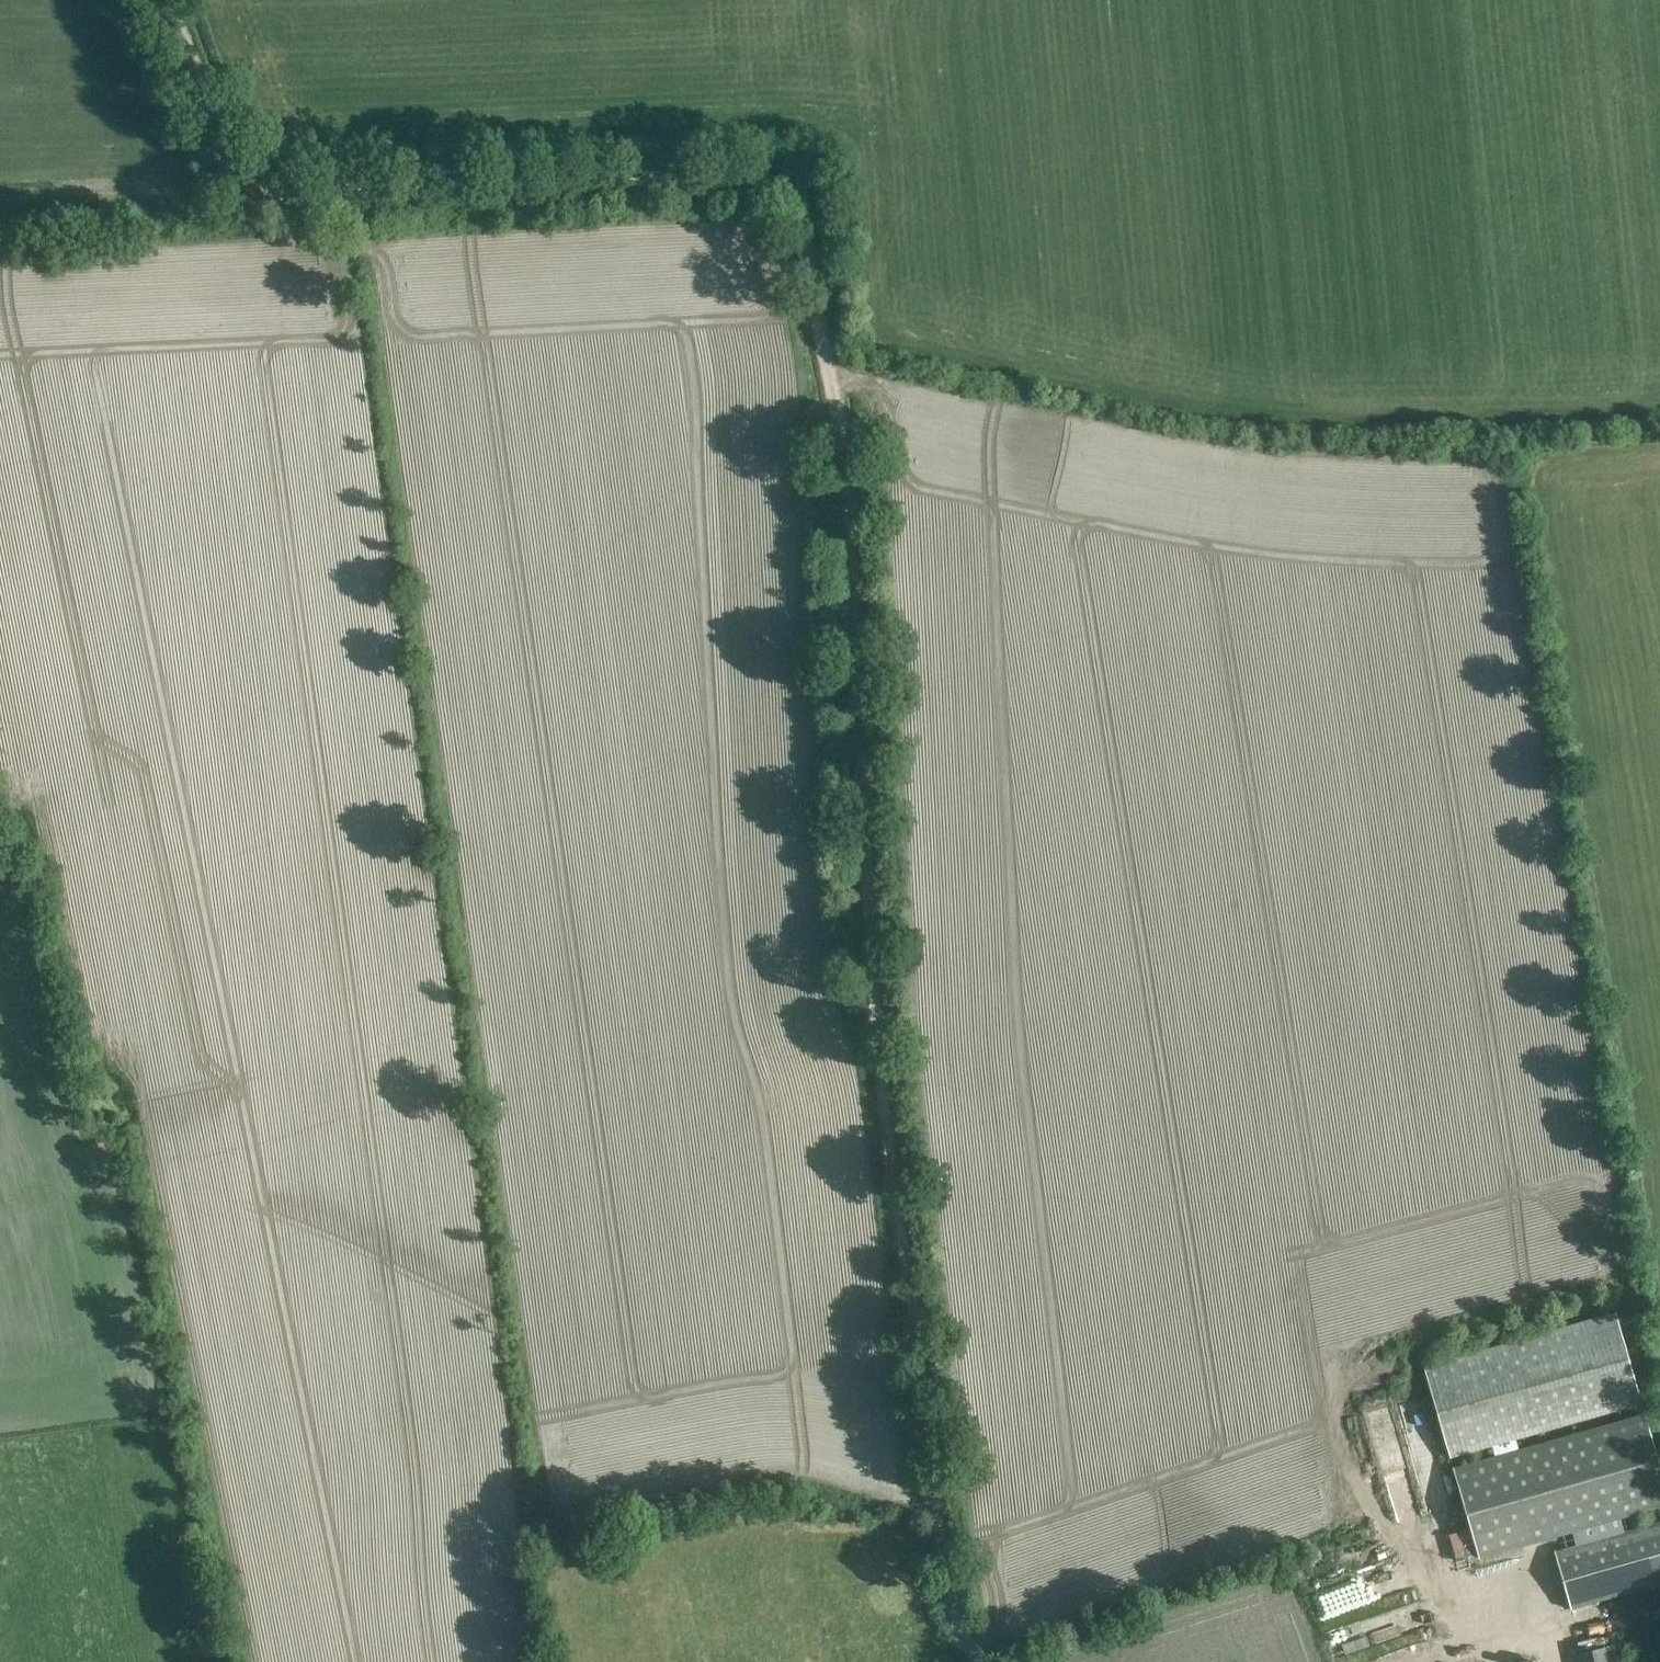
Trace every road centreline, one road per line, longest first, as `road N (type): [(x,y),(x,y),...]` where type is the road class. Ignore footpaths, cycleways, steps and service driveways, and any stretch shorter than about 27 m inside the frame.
road 1 (track): [(978,1661),(944,1568),(887,1143),(842,451),(792,200),(773,183),(742,176),(271,195),(244,182),(227,160),(168,0)]

